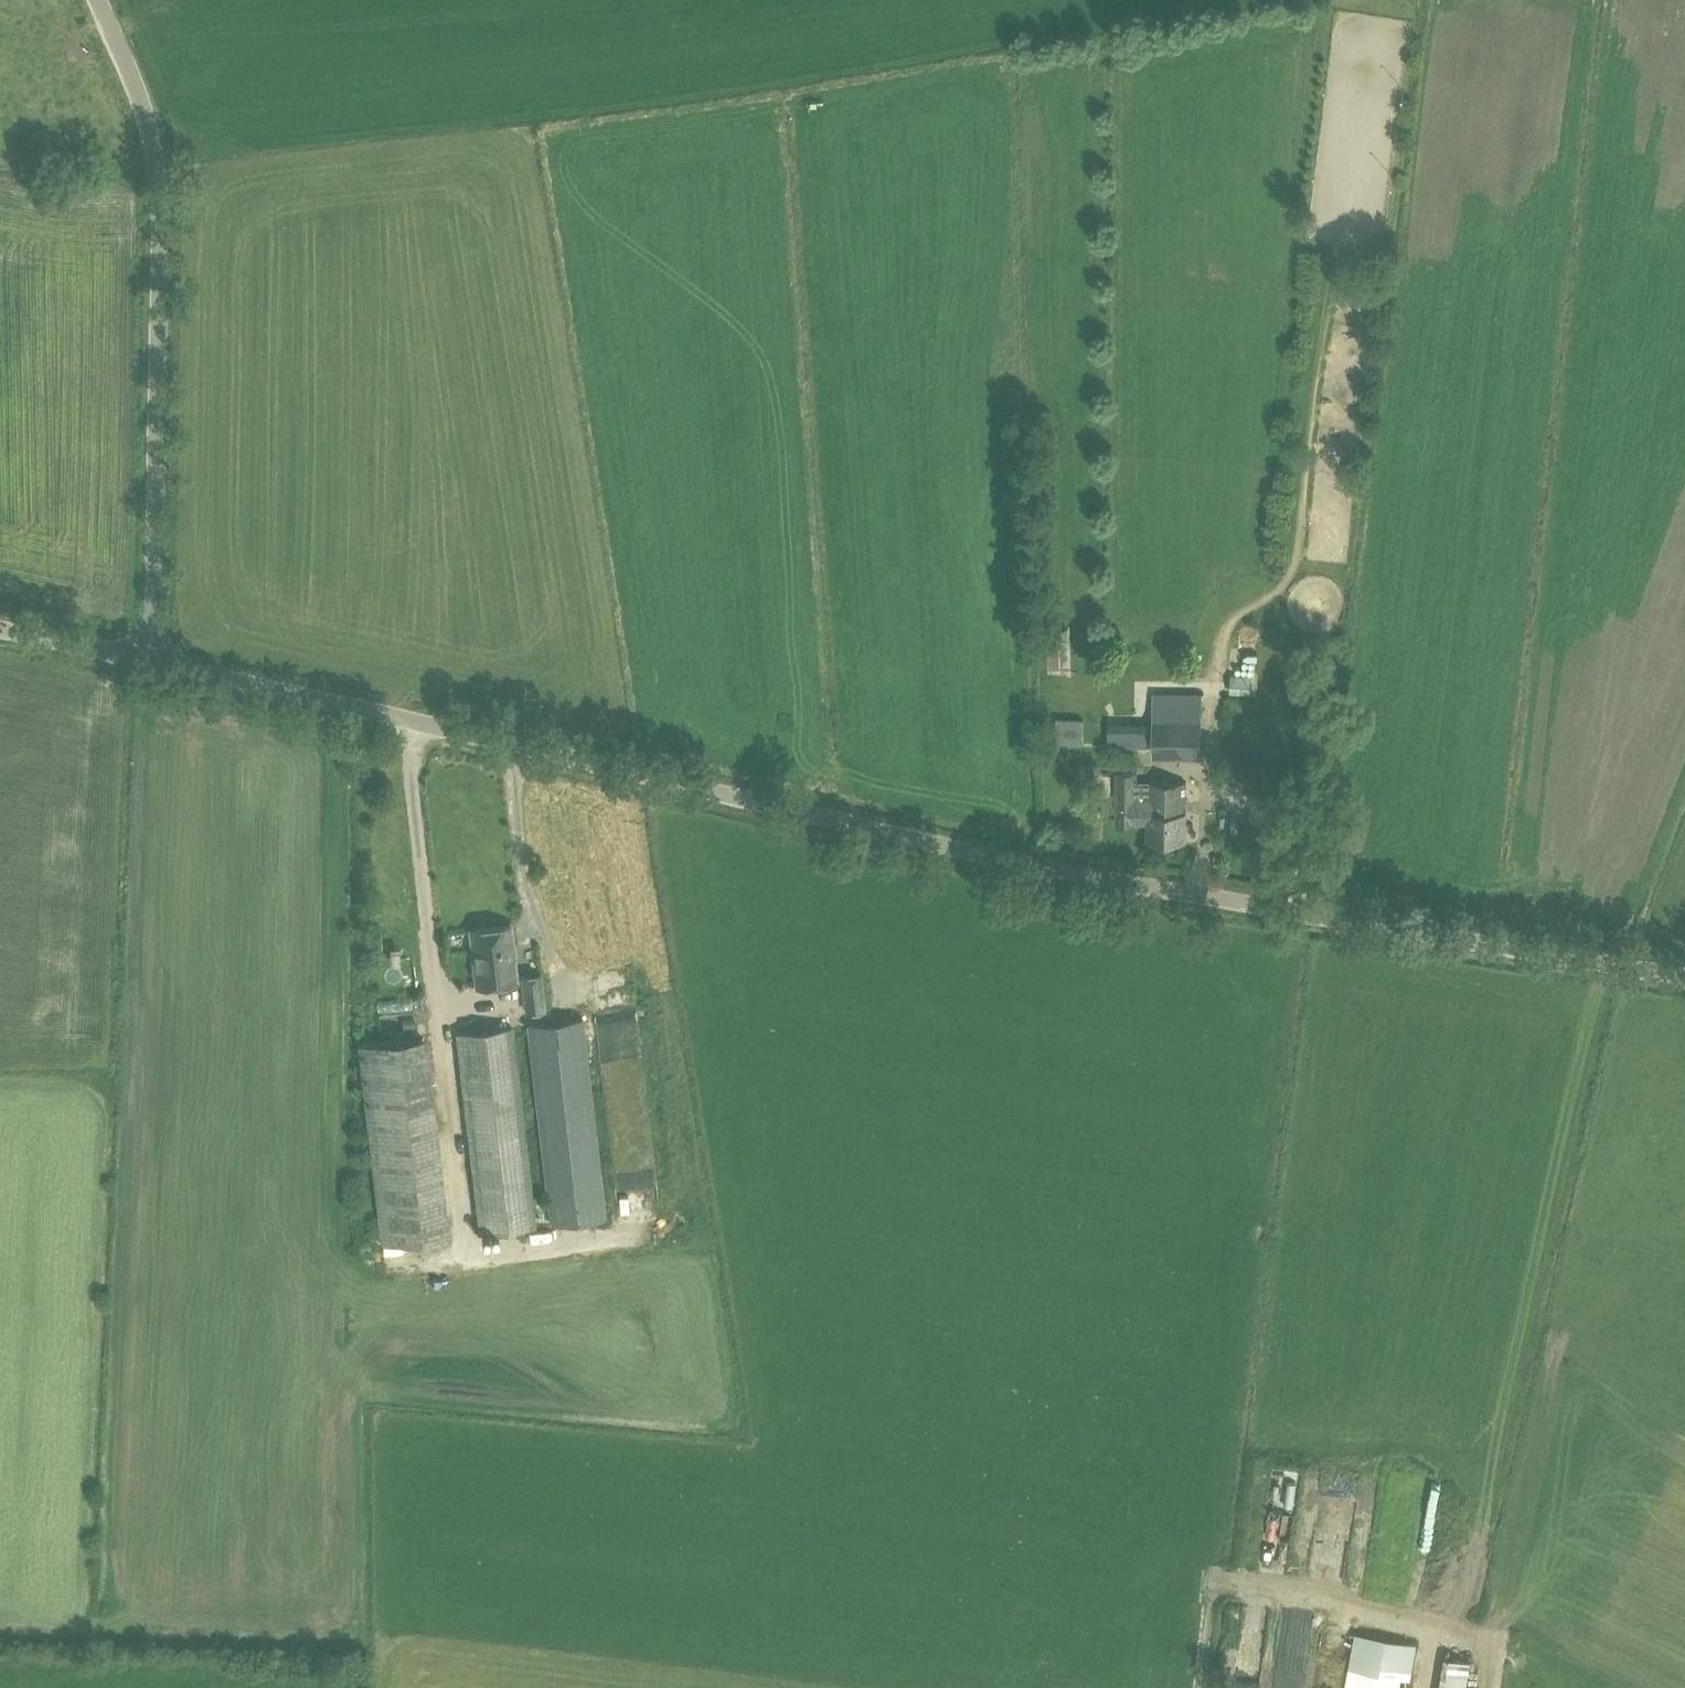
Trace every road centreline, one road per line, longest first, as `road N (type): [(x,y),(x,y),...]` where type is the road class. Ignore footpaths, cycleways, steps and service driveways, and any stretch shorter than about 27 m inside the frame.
road 1 (unclassified): [(1684,976),(986,856),(156,661)]
road 2 (unclassified): [(156,661),(158,179),(145,115),(99,0)]
road 3 (unclassified): [(0,629),(156,661)]

